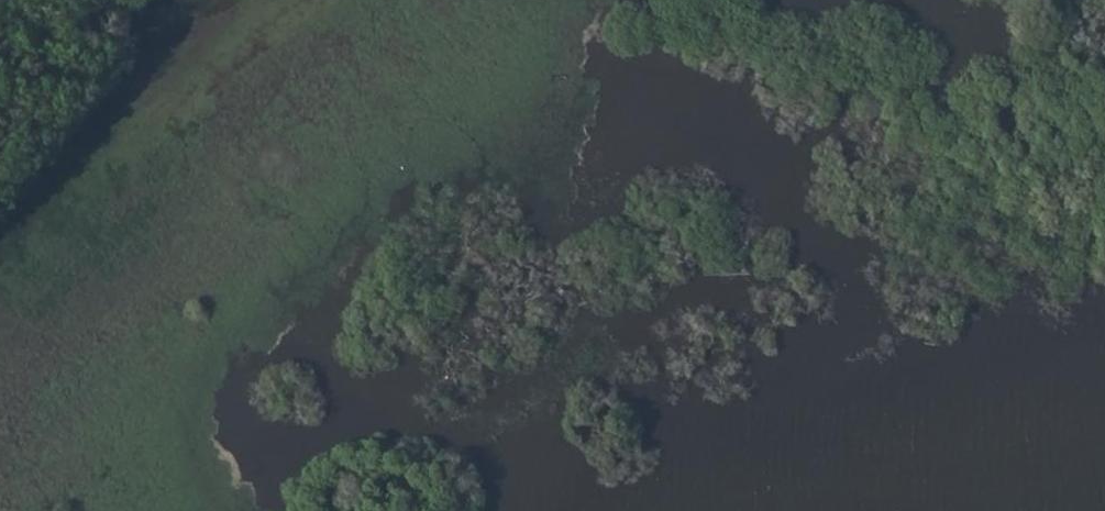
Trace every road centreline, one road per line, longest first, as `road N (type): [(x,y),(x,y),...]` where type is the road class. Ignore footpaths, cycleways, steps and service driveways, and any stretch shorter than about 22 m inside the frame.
road 1 (track): [(0,215),(191,20),(229,0)]

